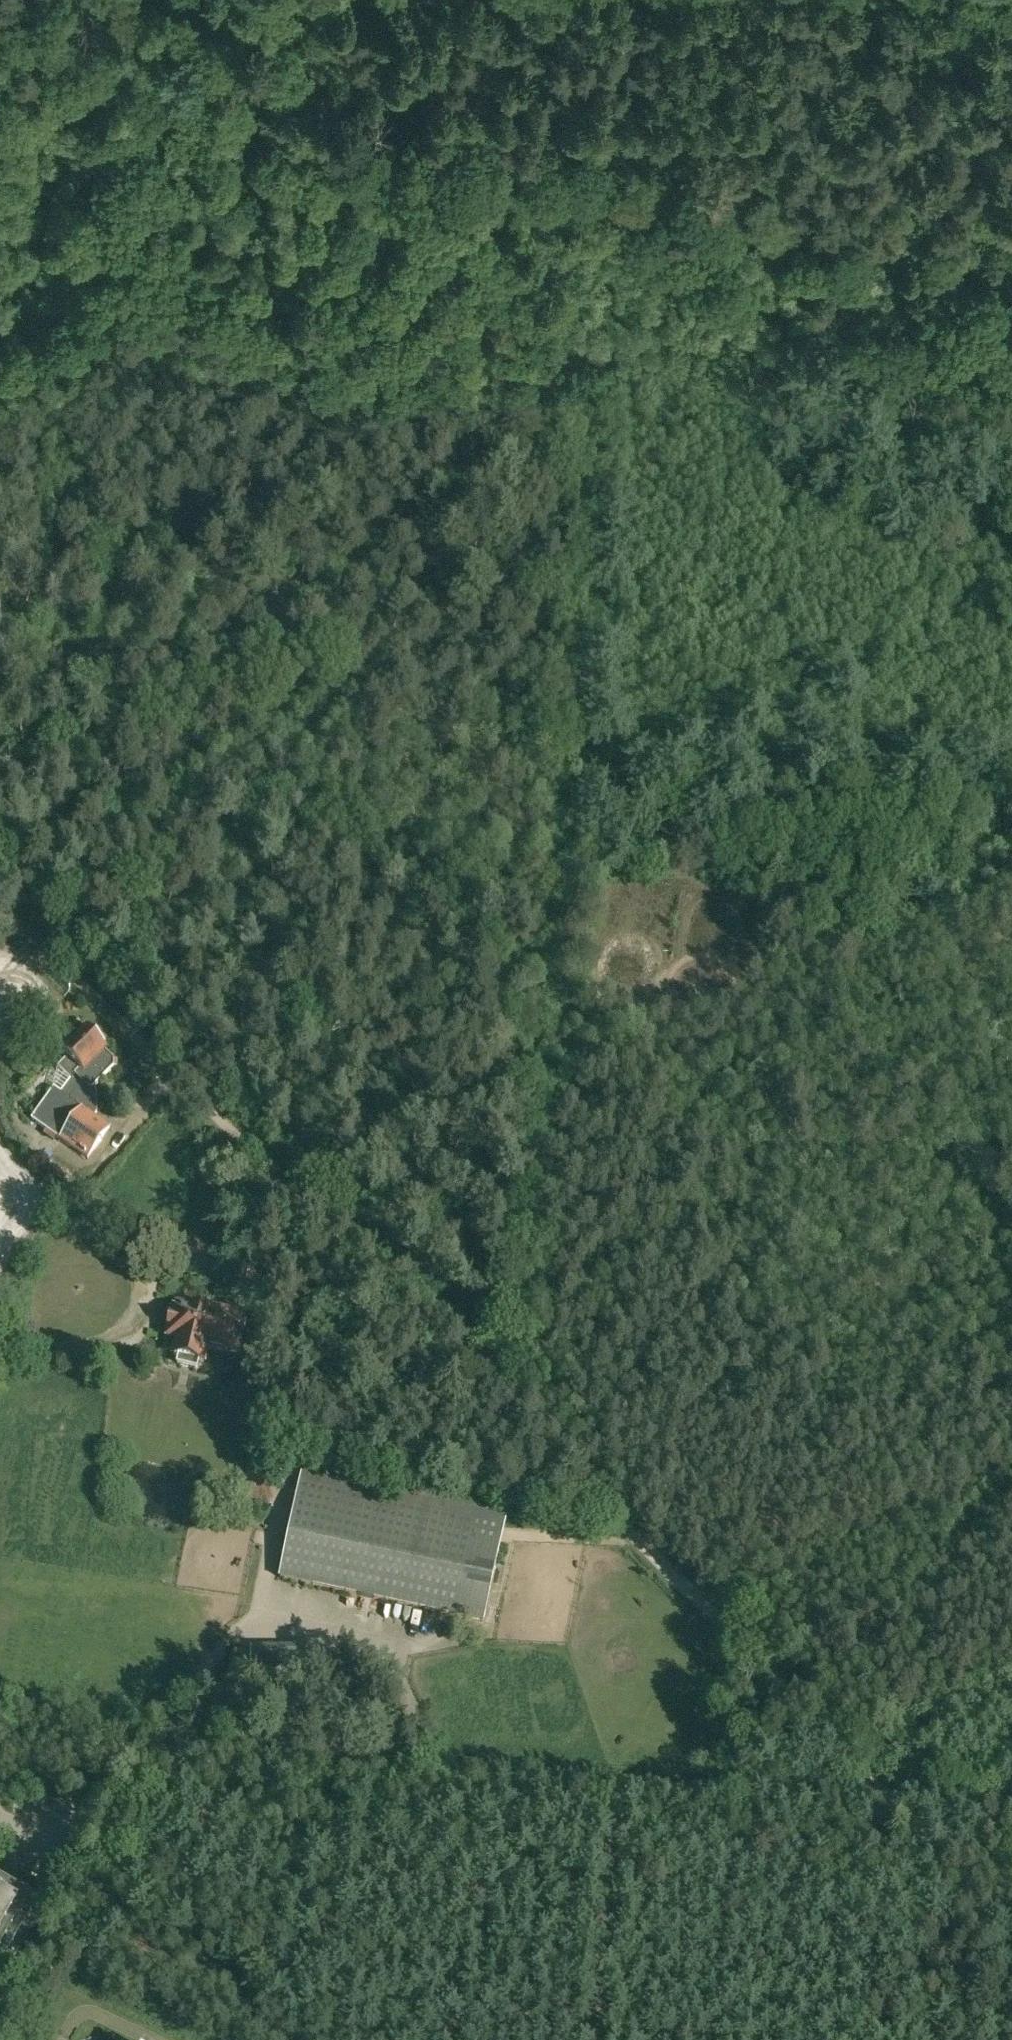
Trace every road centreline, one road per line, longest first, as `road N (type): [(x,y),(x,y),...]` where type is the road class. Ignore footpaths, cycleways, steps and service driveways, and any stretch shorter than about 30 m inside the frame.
road 1 (track): [(854,1775),(0,909)]
road 2 (unclassified): [(879,1800),(600,1779),(0,1752)]
road 3 (track): [(583,2039),(600,1779)]
road 4 (track): [(879,1800),(1011,1809)]

